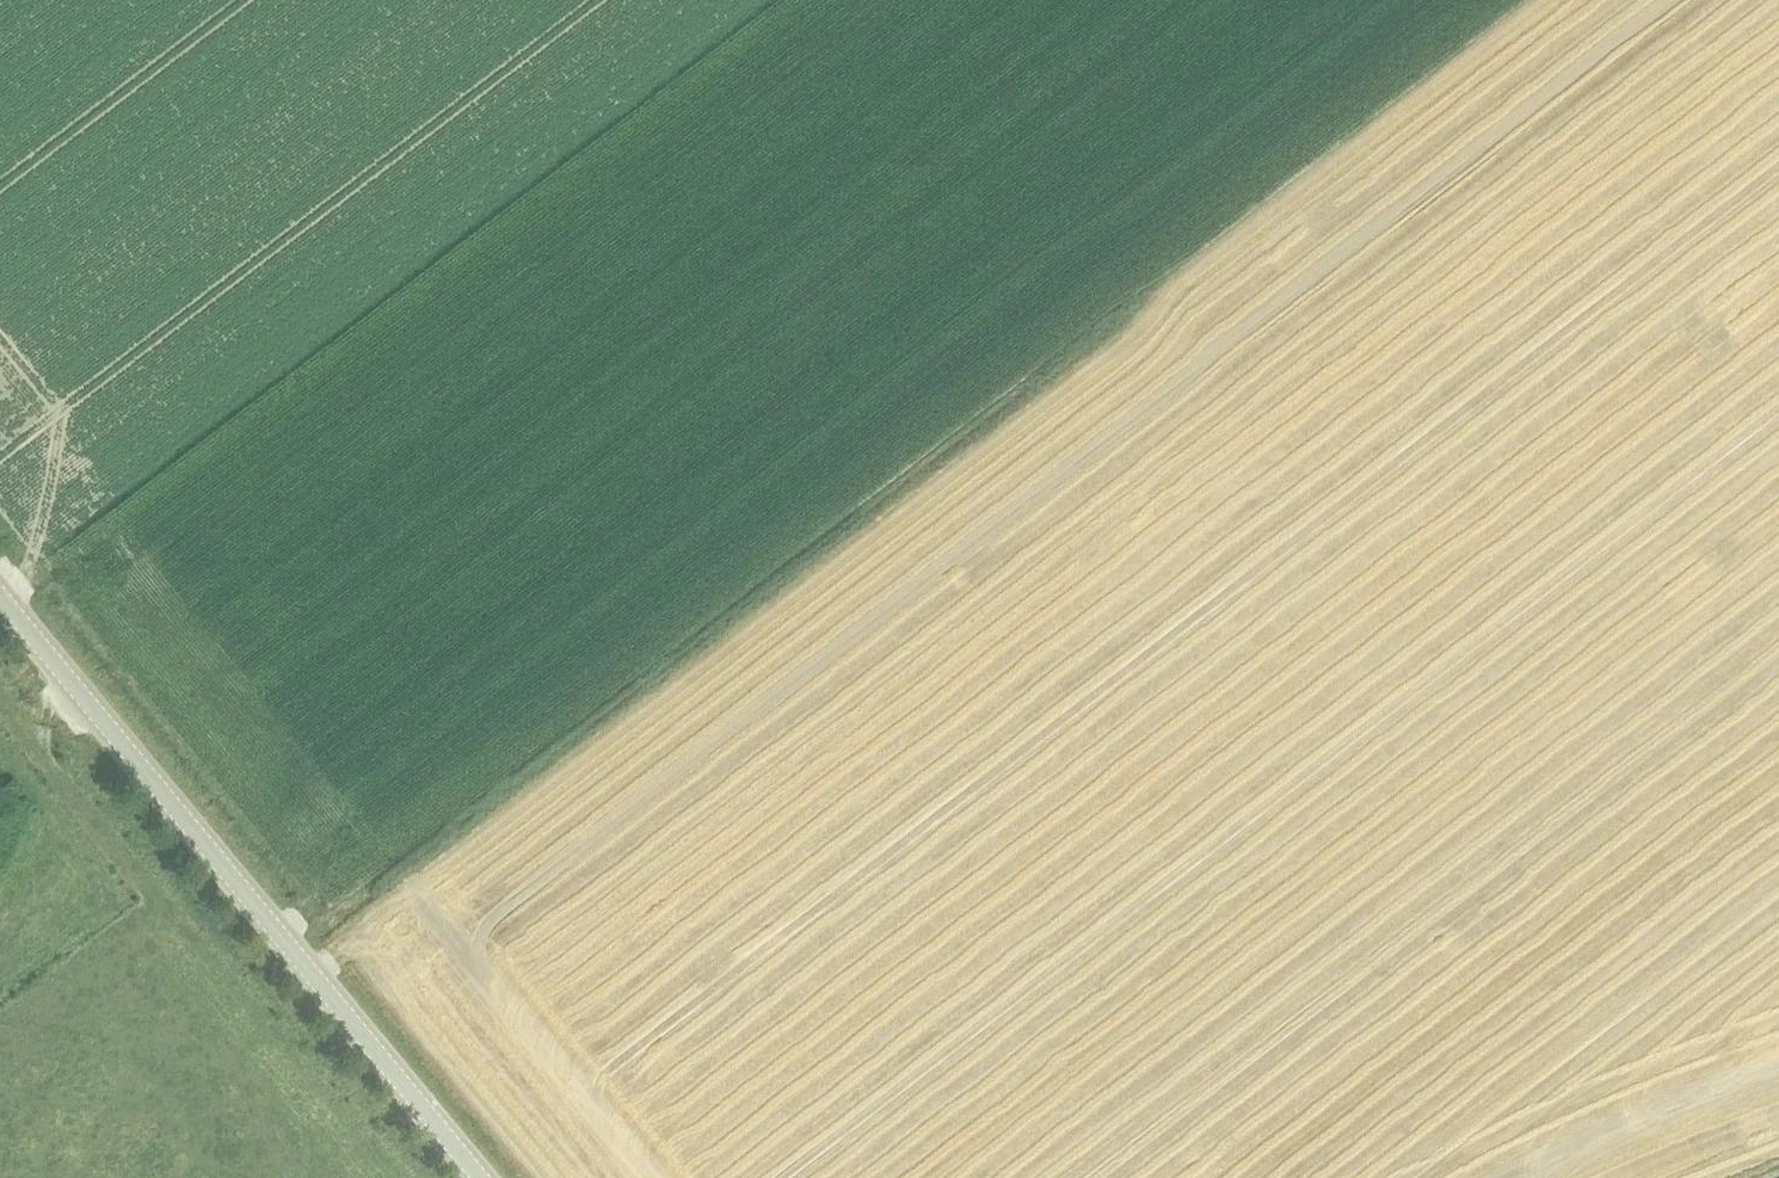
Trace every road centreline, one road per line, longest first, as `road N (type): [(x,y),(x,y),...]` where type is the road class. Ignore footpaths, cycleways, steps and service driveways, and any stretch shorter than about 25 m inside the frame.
road 1 (tertiary): [(476,1177),(0,599)]

